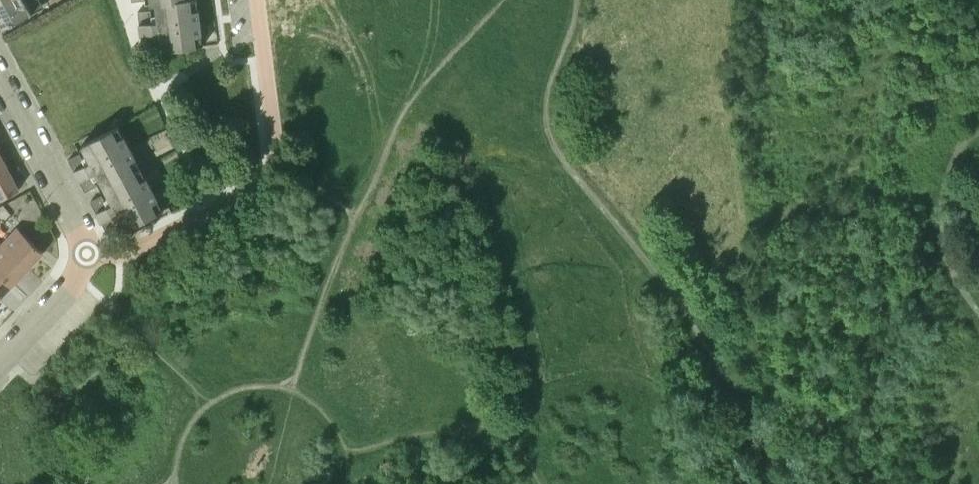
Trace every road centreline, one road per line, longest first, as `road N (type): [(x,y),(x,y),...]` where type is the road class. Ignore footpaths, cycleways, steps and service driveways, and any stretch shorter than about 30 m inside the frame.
road 1 (track): [(769,483),(709,347),(549,137),(546,96),(577,0)]
road 2 (track): [(294,392),(397,123),(504,0)]
road 3 (residential): [(85,252),(133,251),(267,179),(276,153),(257,0)]
road 4 (residential): [(85,252),(0,79)]
road 5 (unclassified): [(0,361),(72,284),(85,252)]

